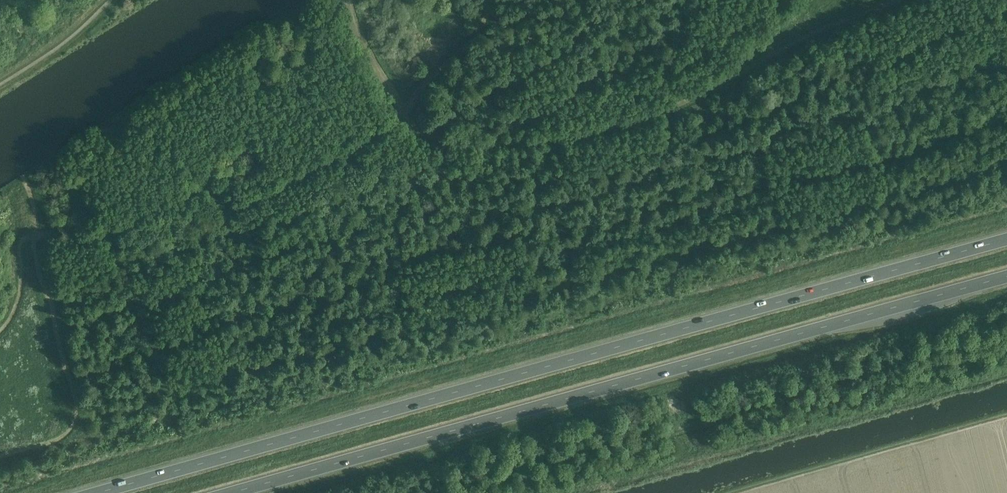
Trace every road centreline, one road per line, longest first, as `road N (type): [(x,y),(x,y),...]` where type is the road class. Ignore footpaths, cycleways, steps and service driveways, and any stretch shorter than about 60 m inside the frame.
road 1 (trunk): [(1006,241),(98,492)]
road 2 (trunk): [(239,492),(1006,279)]

